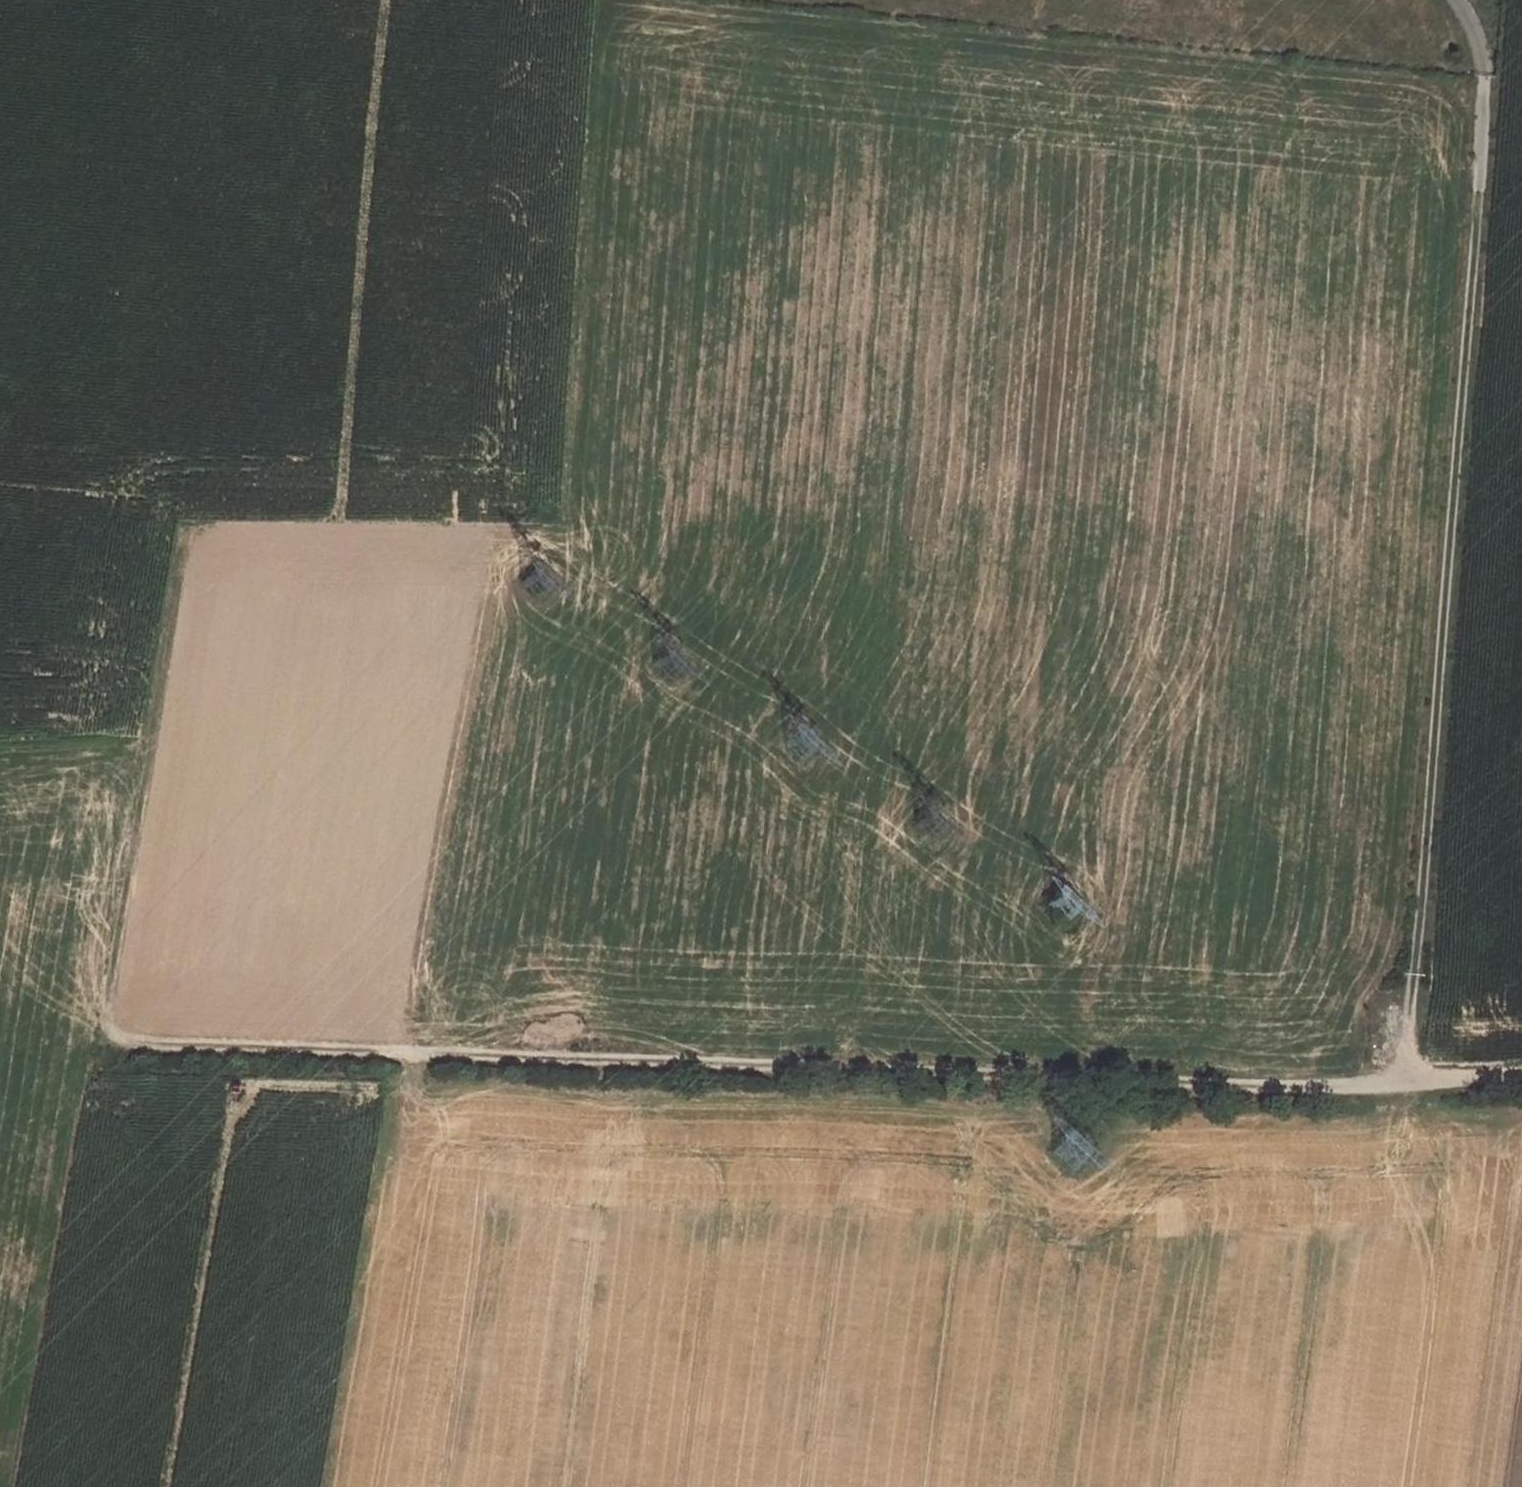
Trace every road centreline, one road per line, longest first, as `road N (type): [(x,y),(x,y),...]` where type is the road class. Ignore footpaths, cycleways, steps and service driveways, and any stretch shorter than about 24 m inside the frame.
road 1 (track): [(1521,1071),(1333,1087),(106,1040)]
road 2 (track): [(1410,1079),(1484,76)]

